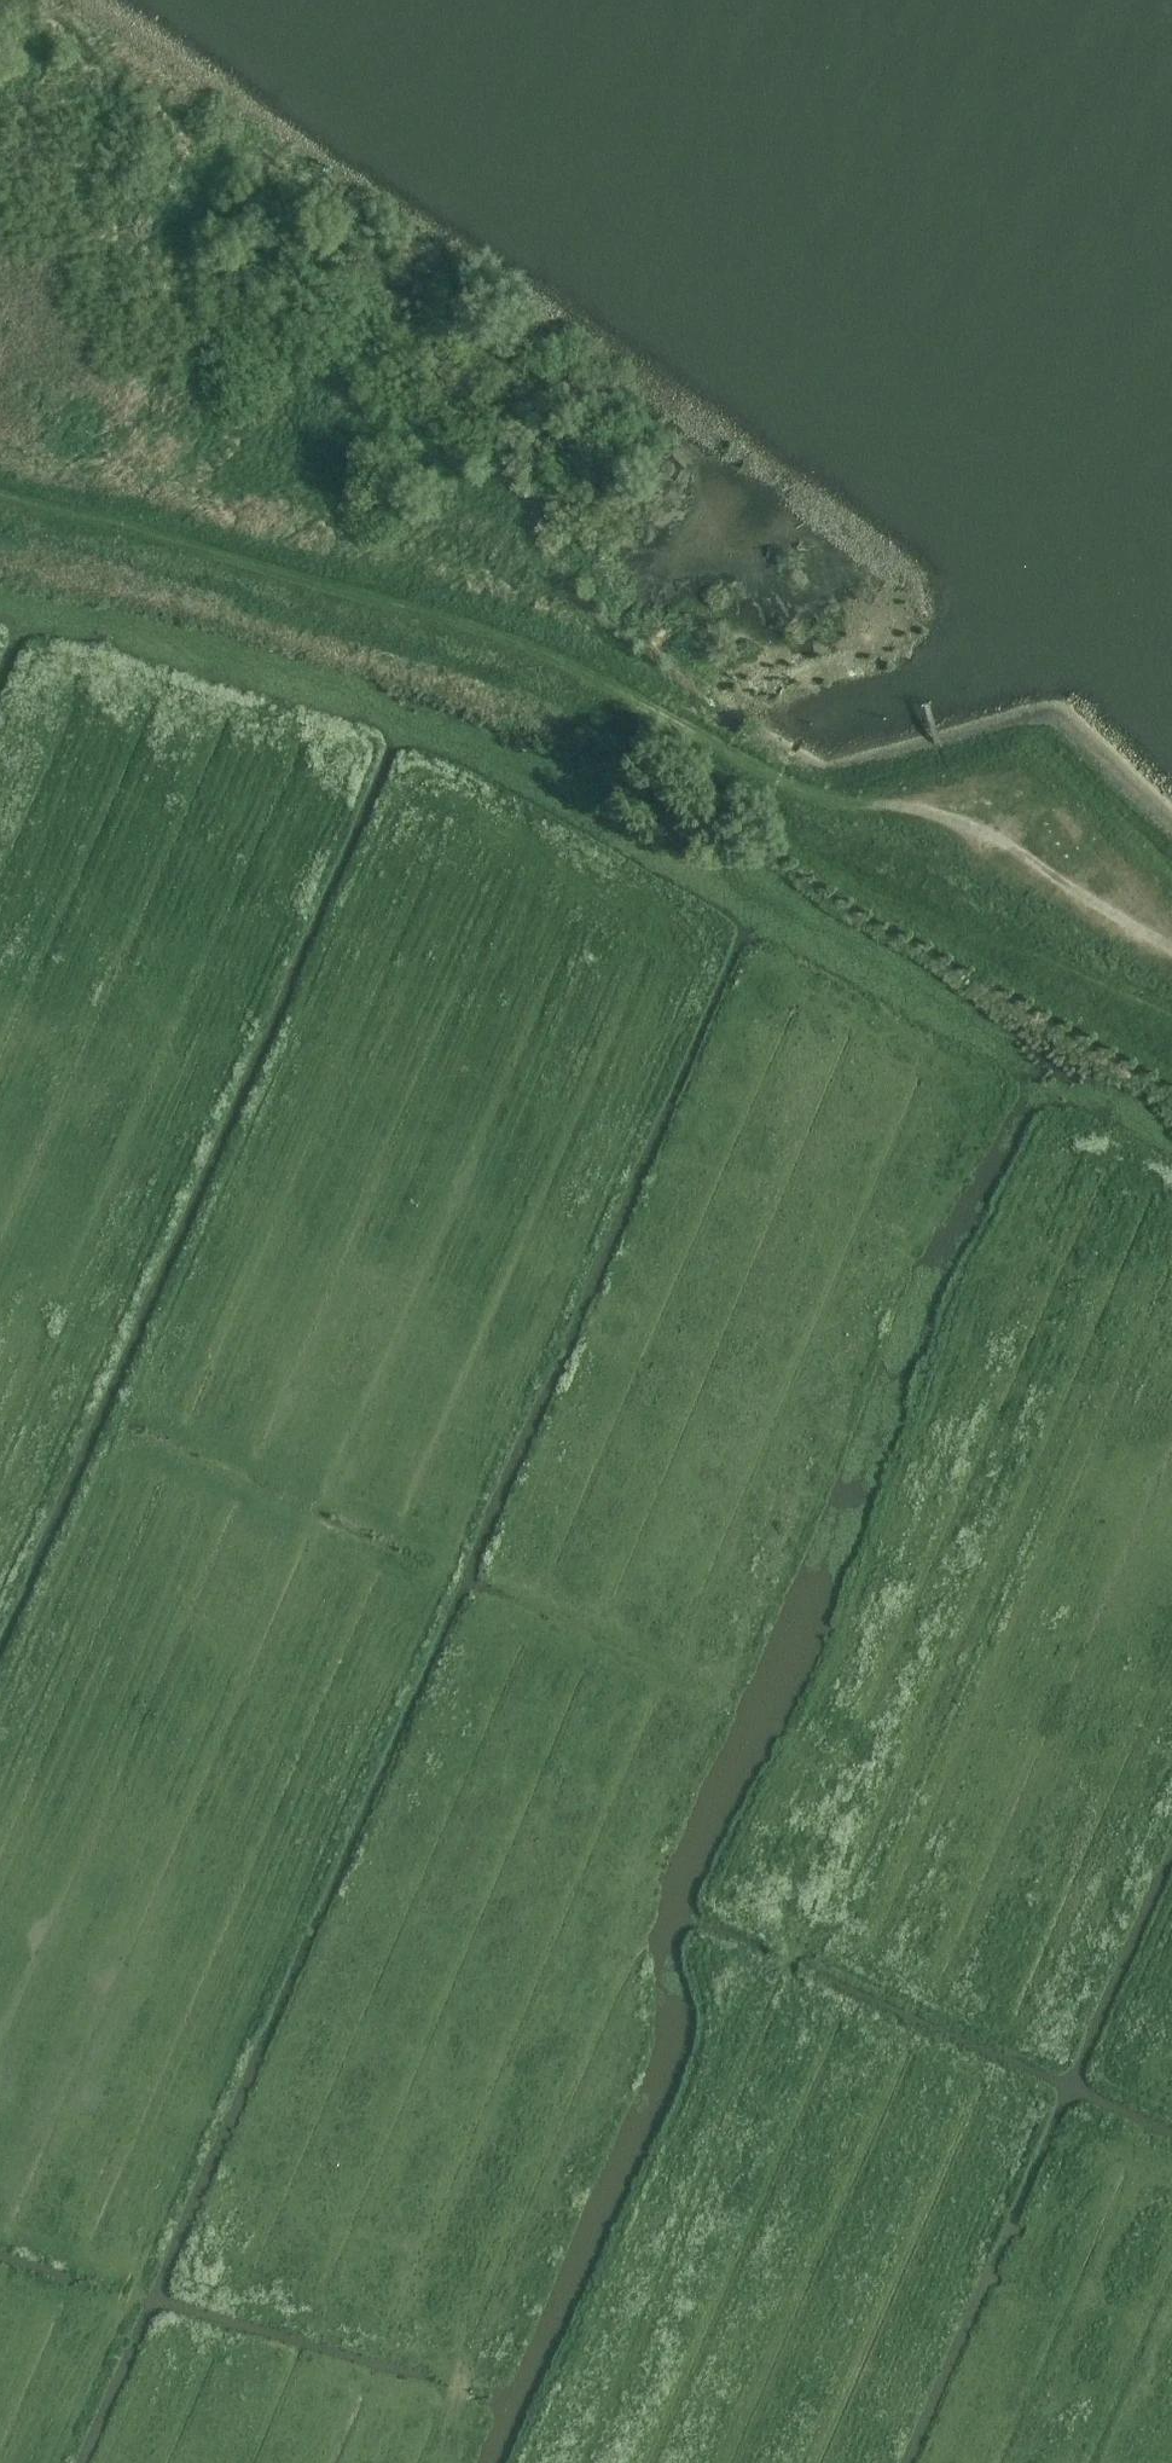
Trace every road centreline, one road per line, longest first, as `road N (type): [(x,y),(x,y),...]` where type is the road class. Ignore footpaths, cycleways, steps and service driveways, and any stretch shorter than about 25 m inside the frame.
road 1 (track): [(1171,950),(987,838),(900,805),(776,789),(498,634),(0,498)]

